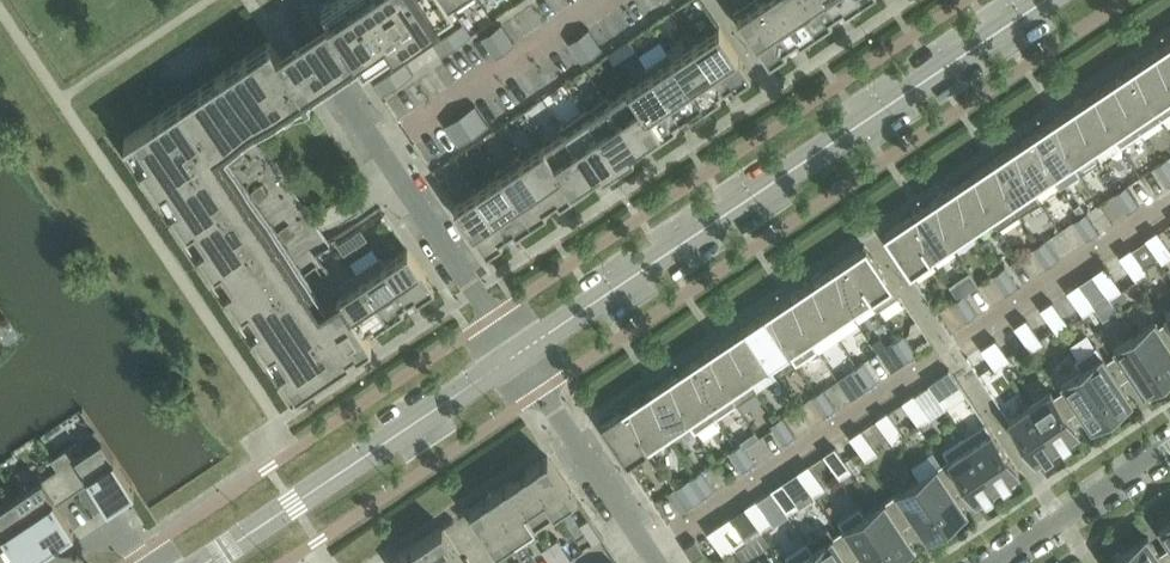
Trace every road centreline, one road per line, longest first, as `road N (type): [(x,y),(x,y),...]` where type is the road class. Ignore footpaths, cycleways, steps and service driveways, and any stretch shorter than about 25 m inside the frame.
road 1 (tertiary): [(518,354),(1046,0)]
road 2 (residential): [(518,354),(302,36),(297,0)]
road 3 (tertiary): [(207,562),(518,354)]
road 4 (residential): [(518,354),(658,562)]
road 5 (residential): [(1000,562),(1169,448)]

